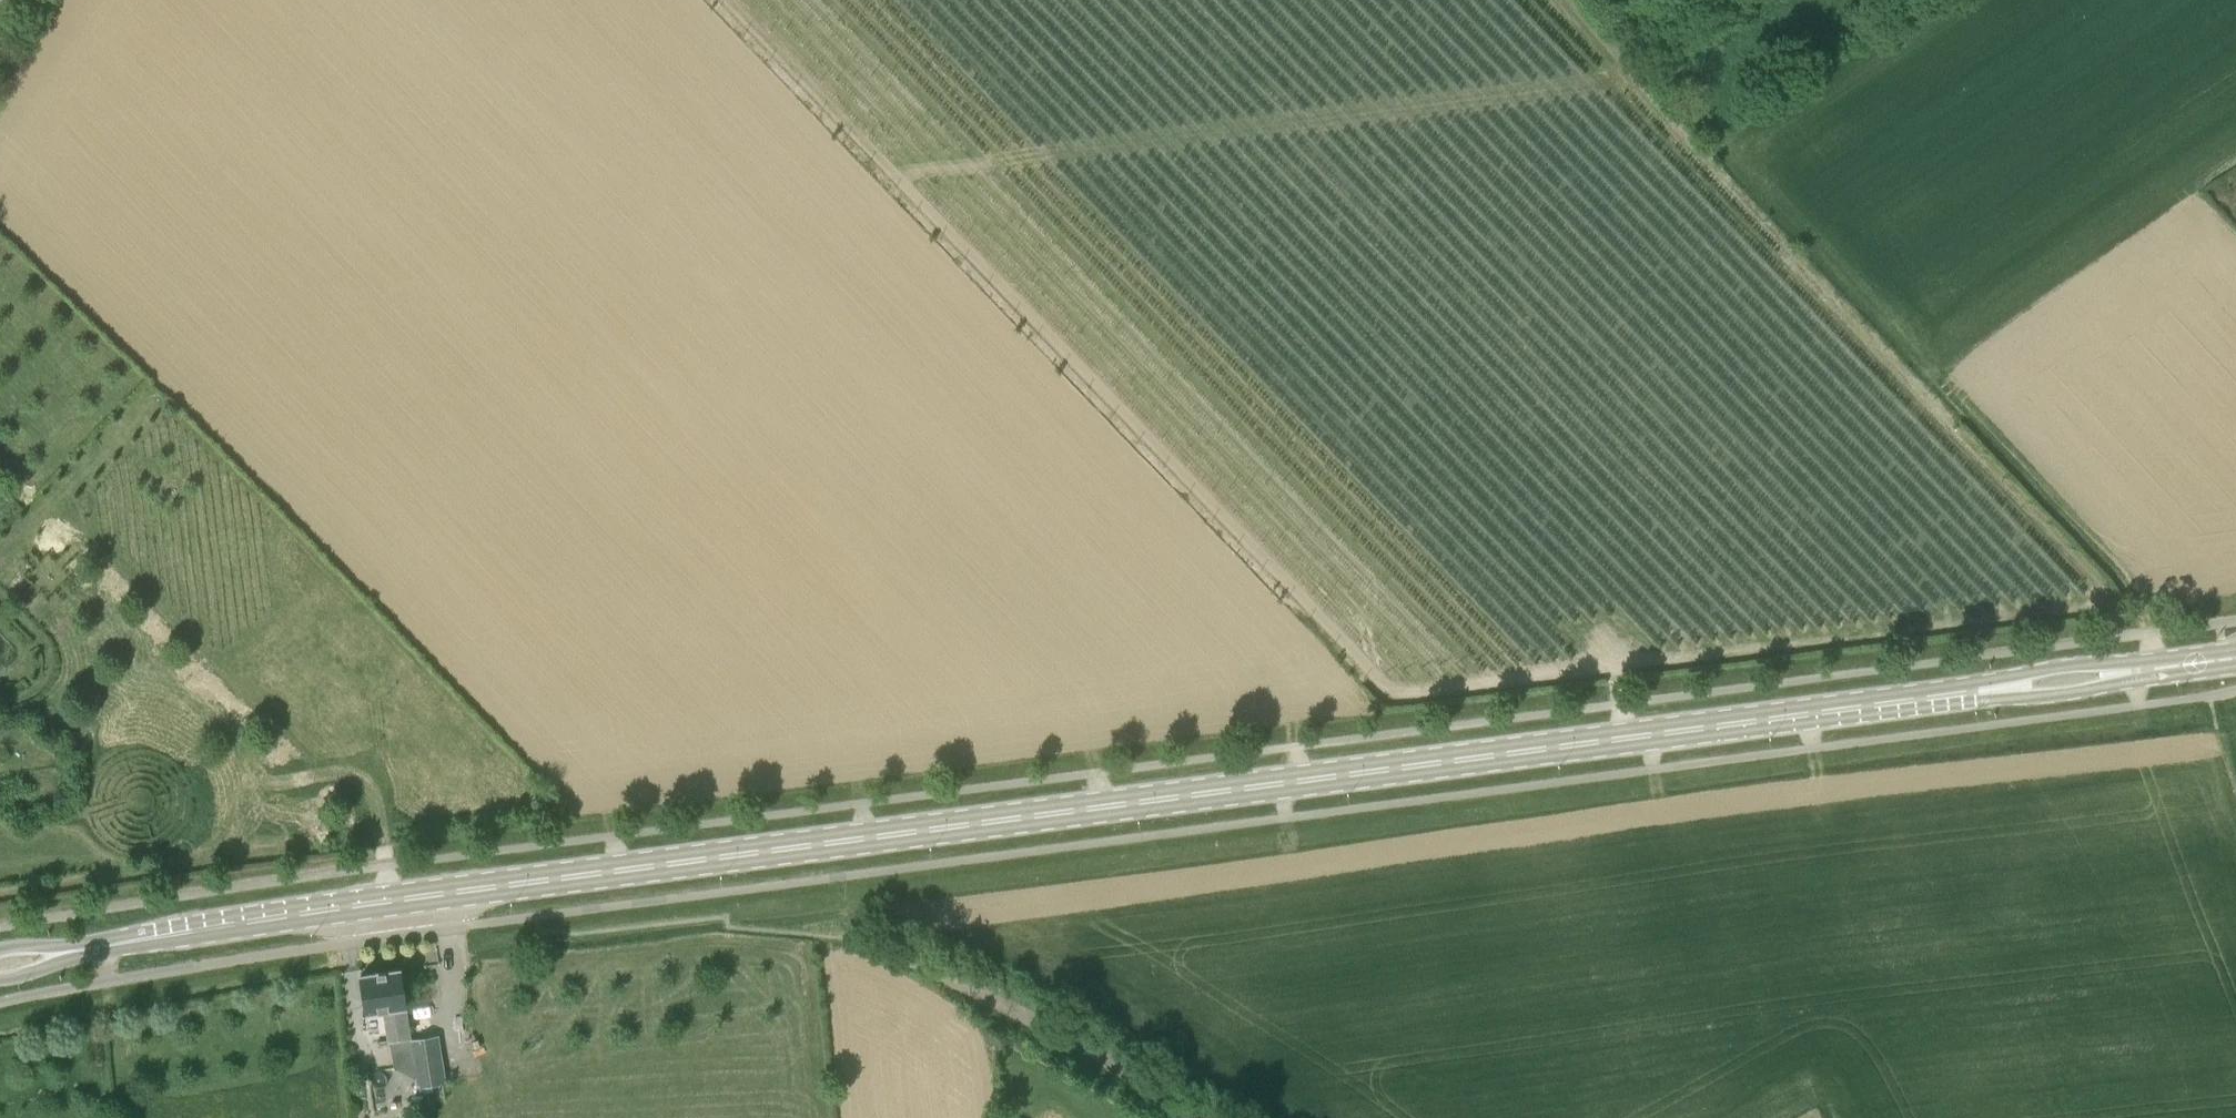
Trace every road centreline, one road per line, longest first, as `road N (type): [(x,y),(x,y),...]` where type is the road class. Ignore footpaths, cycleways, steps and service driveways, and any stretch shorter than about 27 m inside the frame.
road 1 (secondary): [(0,963),(445,893),(2235,657)]
road 2 (unclassified): [(1199,1117),(1067,1037),(861,937)]

